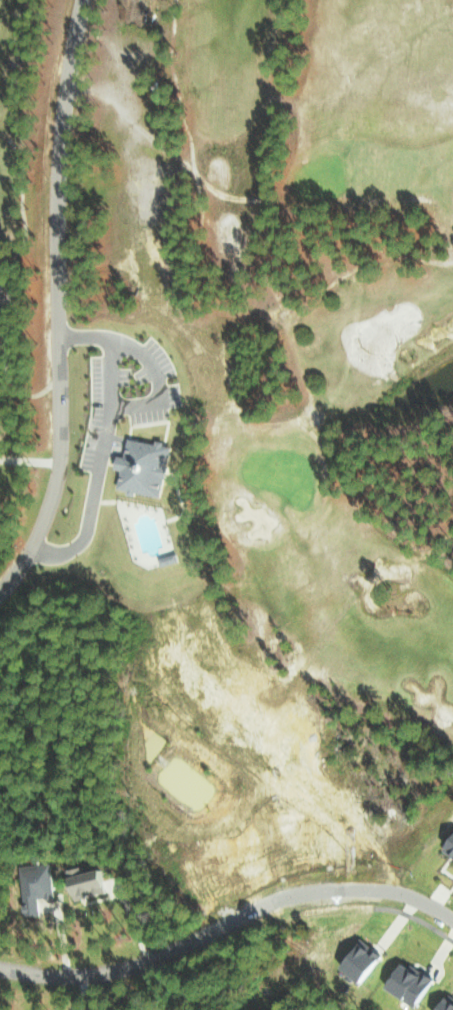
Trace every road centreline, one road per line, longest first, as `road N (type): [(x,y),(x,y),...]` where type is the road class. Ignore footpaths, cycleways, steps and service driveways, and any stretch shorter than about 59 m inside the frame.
road 1 (residential): [(0,591),(26,558),(59,461),(57,193),(81,0)]
road 2 (residential): [(382,903),(326,891),(293,896),(121,971),(0,967)]
road 3 (residential): [(293,896),(221,734)]

